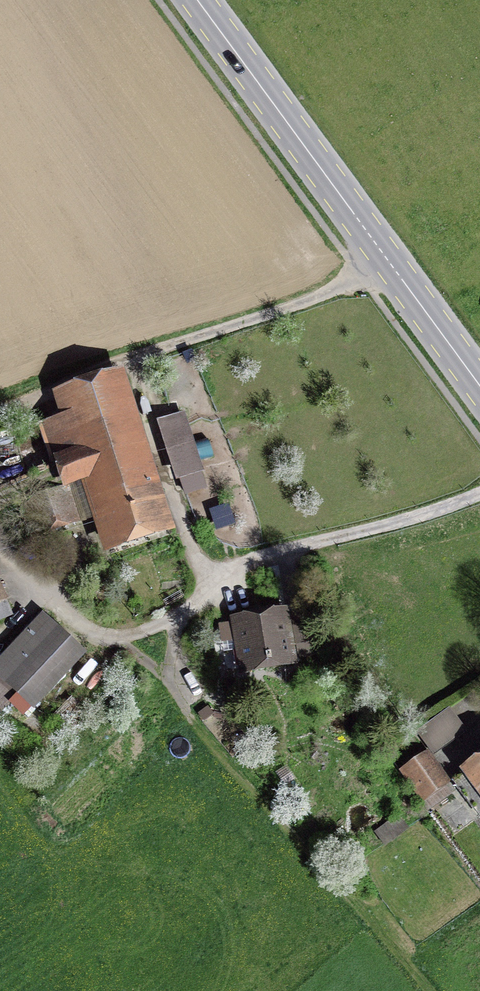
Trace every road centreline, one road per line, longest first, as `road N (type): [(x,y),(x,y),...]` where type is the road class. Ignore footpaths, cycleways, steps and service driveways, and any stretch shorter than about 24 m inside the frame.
road 1 (unclassified): [(479,494),(271,556),(186,613),(117,643),(89,633),(36,591),(0,538)]
road 2 (unclassified): [(0,417),(285,310),(386,257)]
road 3 (primary): [(386,257),(197,0)]
road 4 (primary): [(479,386),(386,257)]

